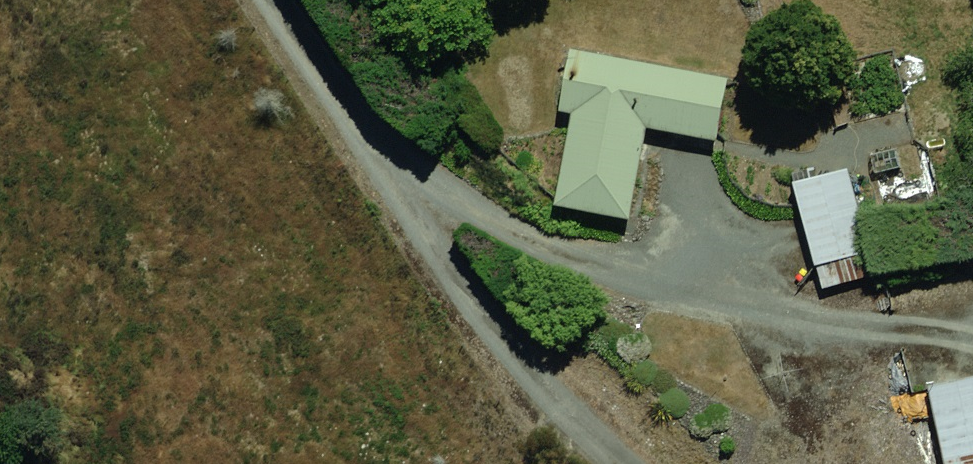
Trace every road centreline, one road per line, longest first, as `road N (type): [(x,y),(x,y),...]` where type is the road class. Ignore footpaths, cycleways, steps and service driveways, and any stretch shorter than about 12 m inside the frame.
road 1 (track): [(254,0),(337,143),(484,201),(776,287),(972,299)]
road 2 (track): [(585,463),(337,143)]

